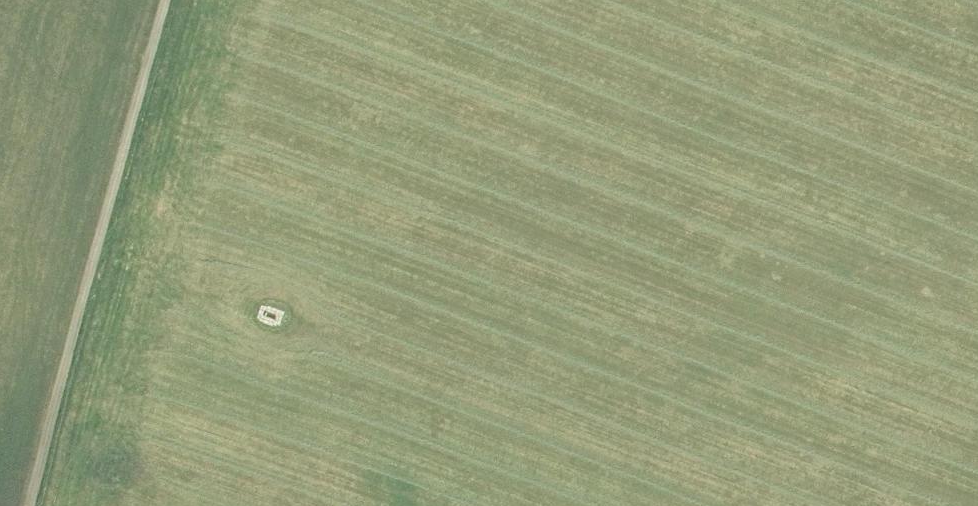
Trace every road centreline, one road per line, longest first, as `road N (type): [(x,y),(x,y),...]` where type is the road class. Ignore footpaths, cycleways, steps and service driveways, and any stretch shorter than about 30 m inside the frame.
road 1 (track): [(171,0),(22,505)]

